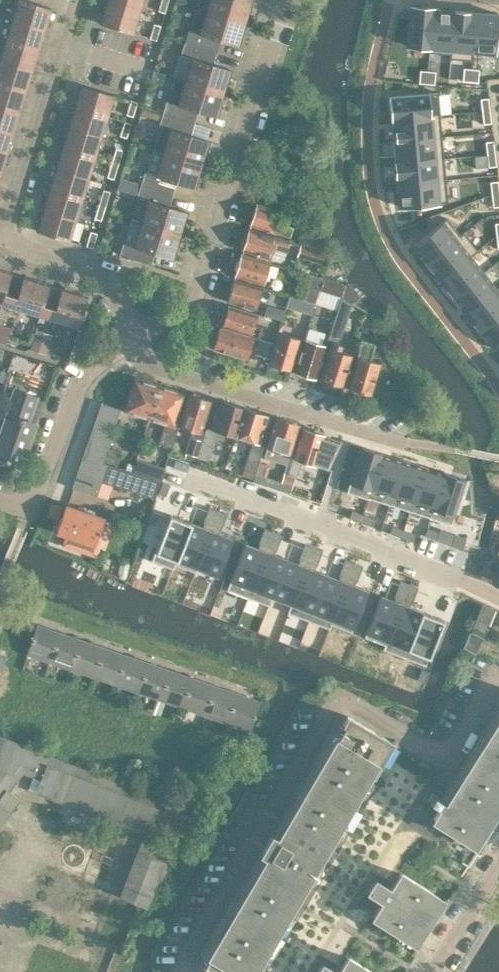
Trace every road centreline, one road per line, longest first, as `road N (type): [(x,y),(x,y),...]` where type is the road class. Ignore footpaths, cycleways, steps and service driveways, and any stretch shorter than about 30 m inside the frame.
road 1 (residential): [(182,971),(339,706),(353,701),(448,757),(498,672)]
road 2 (residential): [(498,384),(387,232),(374,200),(370,101),(389,0)]
road 3 (residential): [(136,335),(193,300),(288,0)]
road 4 (residential): [(498,596),(190,473)]
road 5 (residential): [(396,440),(172,372),(148,360),(136,335)]
road 6 (residential): [(79,0),(2,246)]
road 7 (residential): [(136,335),(97,362),(75,391),(30,509),(0,499)]
road 8 (residential): [(136,335),(109,277),(2,246)]
road 9 (tertiary): [(431,971),(498,862)]

